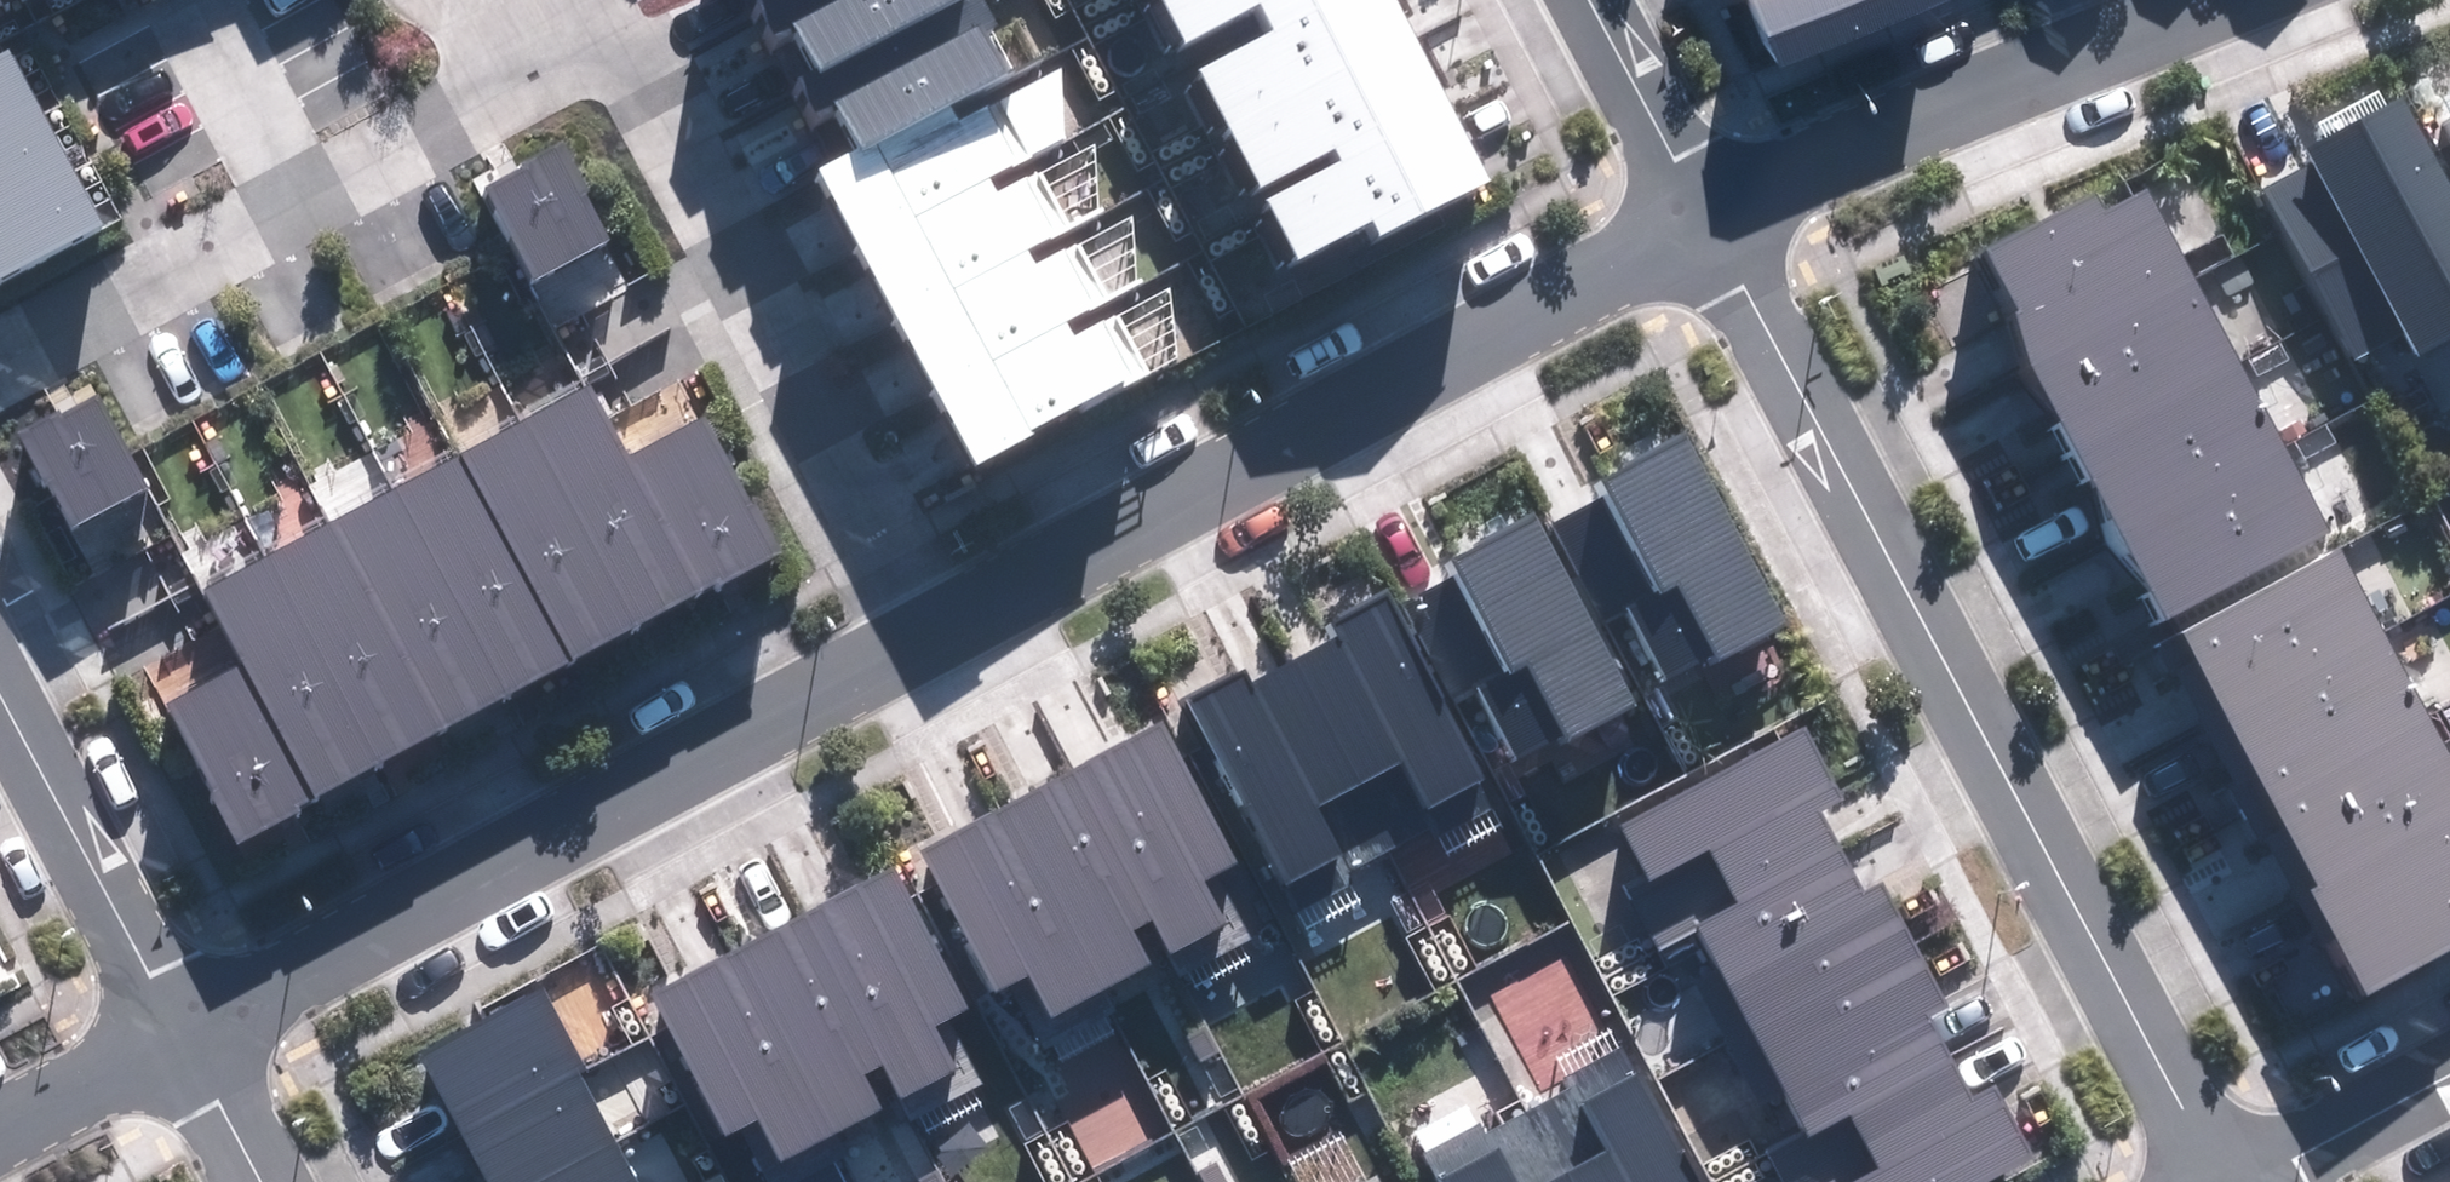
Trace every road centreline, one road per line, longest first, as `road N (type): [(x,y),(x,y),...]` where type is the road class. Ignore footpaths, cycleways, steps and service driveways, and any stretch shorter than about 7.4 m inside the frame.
road 1 (residential): [(2229,1181),(1707,209)]
road 2 (residential): [(920,618),(1707,209)]
road 3 (residential): [(180,1009),(920,618)]
road 4 (residential): [(920,618),(638,67),(559,56)]
road 5 (residential): [(559,56),(0,357)]
road 6 (residential): [(1707,209),(2201,0)]
road 7 (residential): [(0,689),(180,1009)]
road 8 (residential): [(2230,1181),(2449,1061)]
road 9 (residential): [(1707,209),(1591,0)]
road 10 (residential): [(0,1106),(180,1009)]
road 11 (residential): [(180,1009),(269,1181)]

